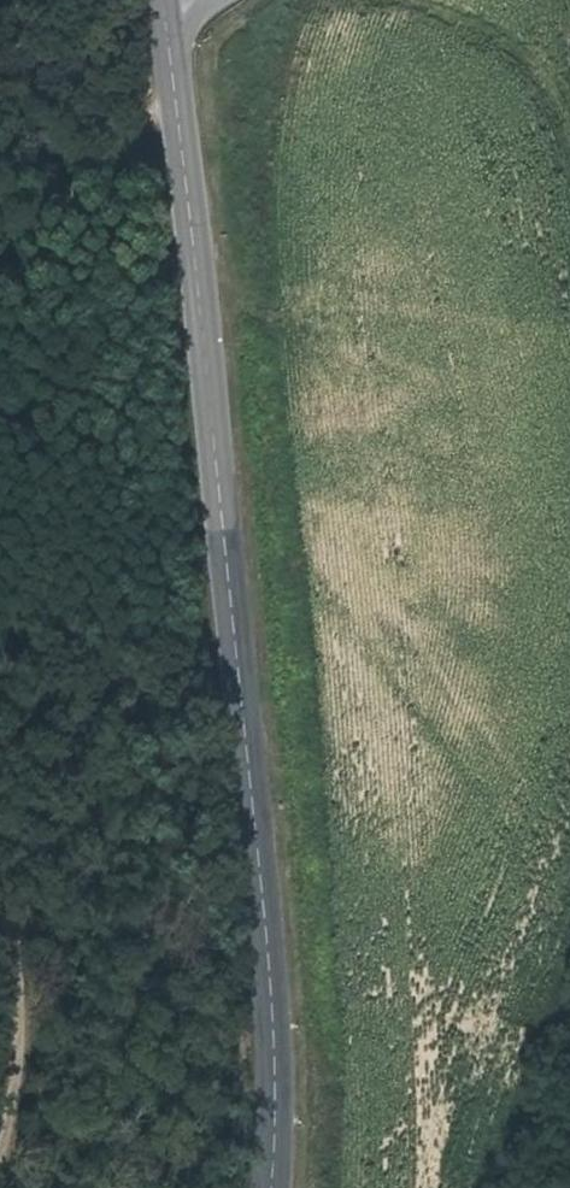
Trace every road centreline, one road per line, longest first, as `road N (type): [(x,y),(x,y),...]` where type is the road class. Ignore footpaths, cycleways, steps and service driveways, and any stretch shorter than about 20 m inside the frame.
road 1 (secondary): [(164,0),(278,1102),(270,1187)]
road 2 (track): [(0,1128),(13,1093),(21,1001),(0,867)]
road 3 (track): [(0,249),(174,105)]

